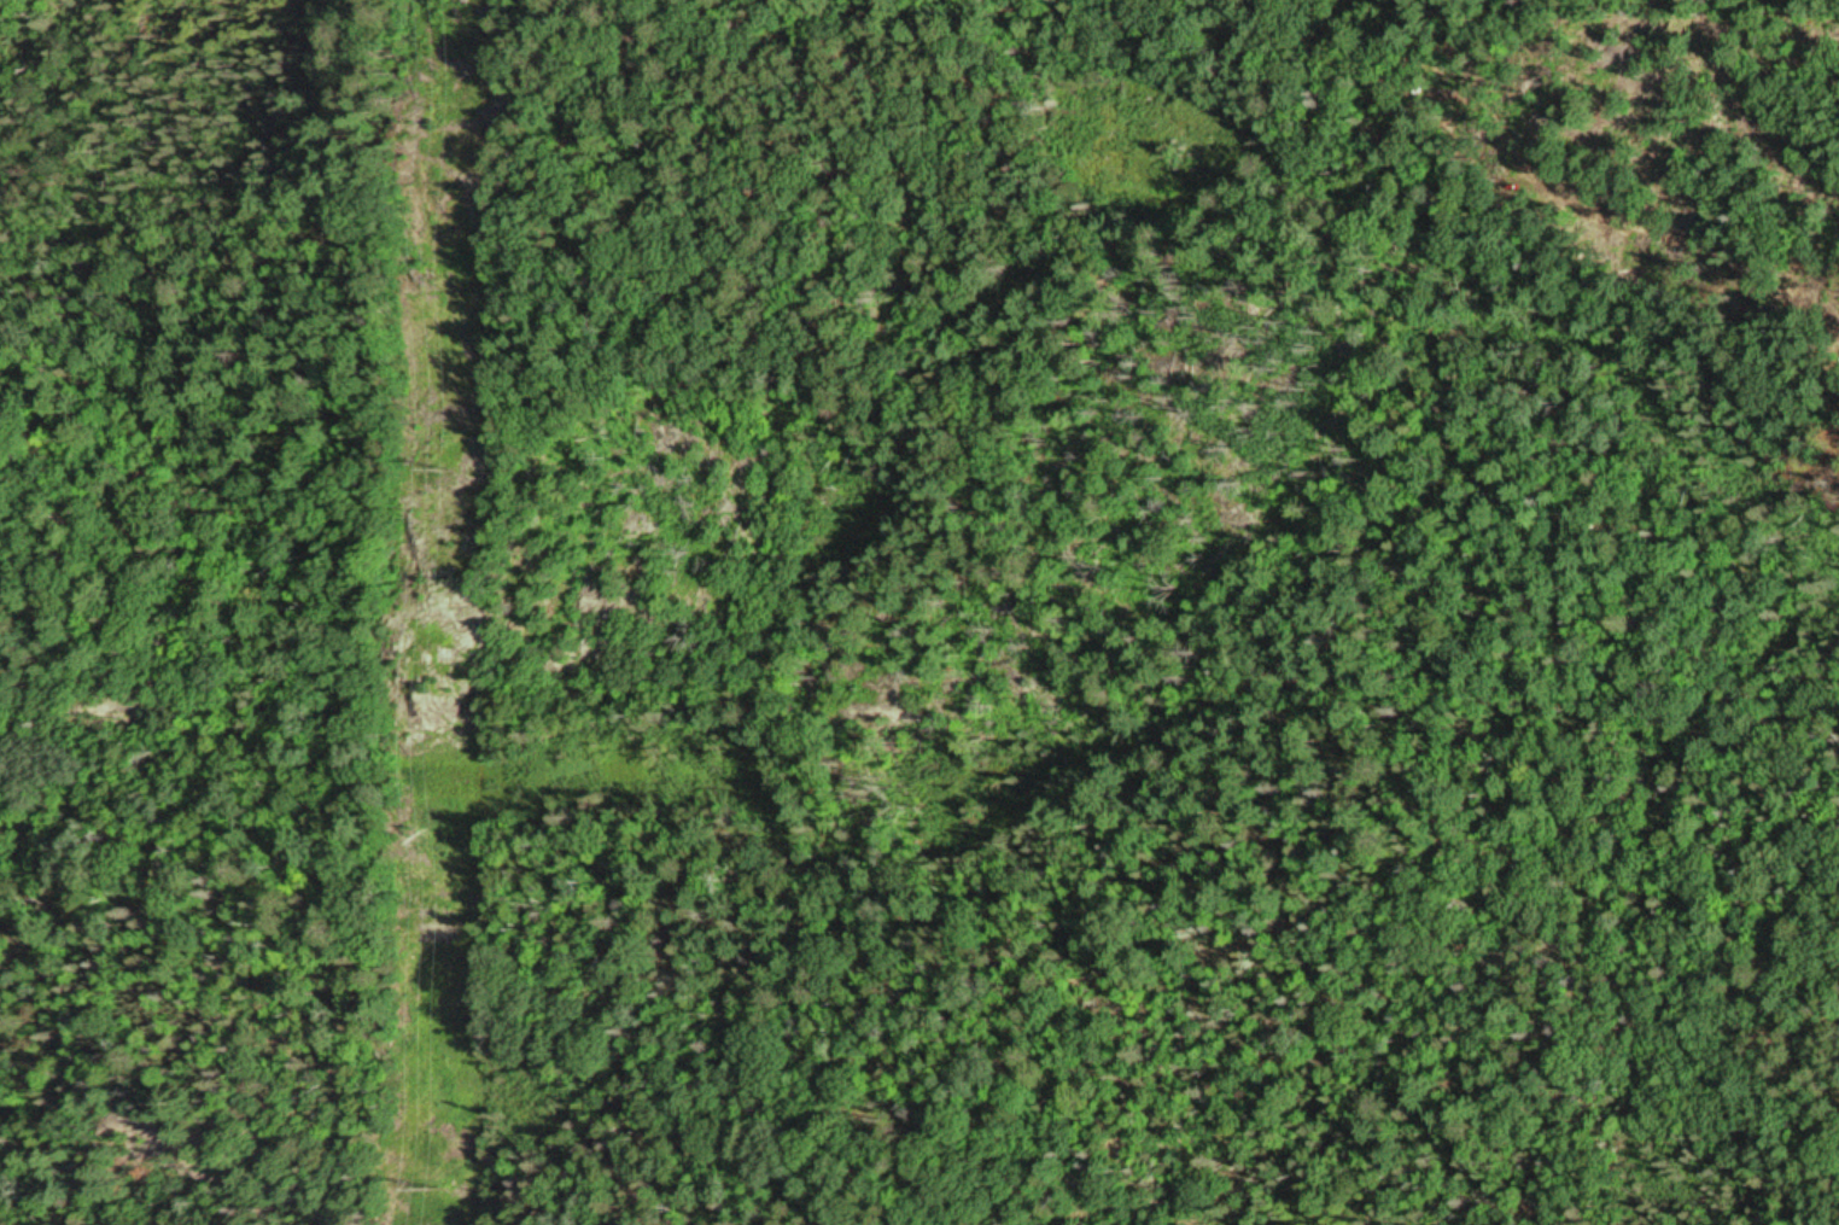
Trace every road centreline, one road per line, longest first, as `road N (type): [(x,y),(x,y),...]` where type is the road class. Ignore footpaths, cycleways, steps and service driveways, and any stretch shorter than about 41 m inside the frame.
road 1 (track): [(615,710),(728,696),(796,663),(830,612),(852,471),(872,433),(907,412),(950,361),(1004,226),(1075,98),(1105,75),(1185,46),(1318,42),(1371,27),(1388,0)]
road 2 (track): [(615,710),(503,733),(440,792),(346,760),(182,778),(0,867)]

